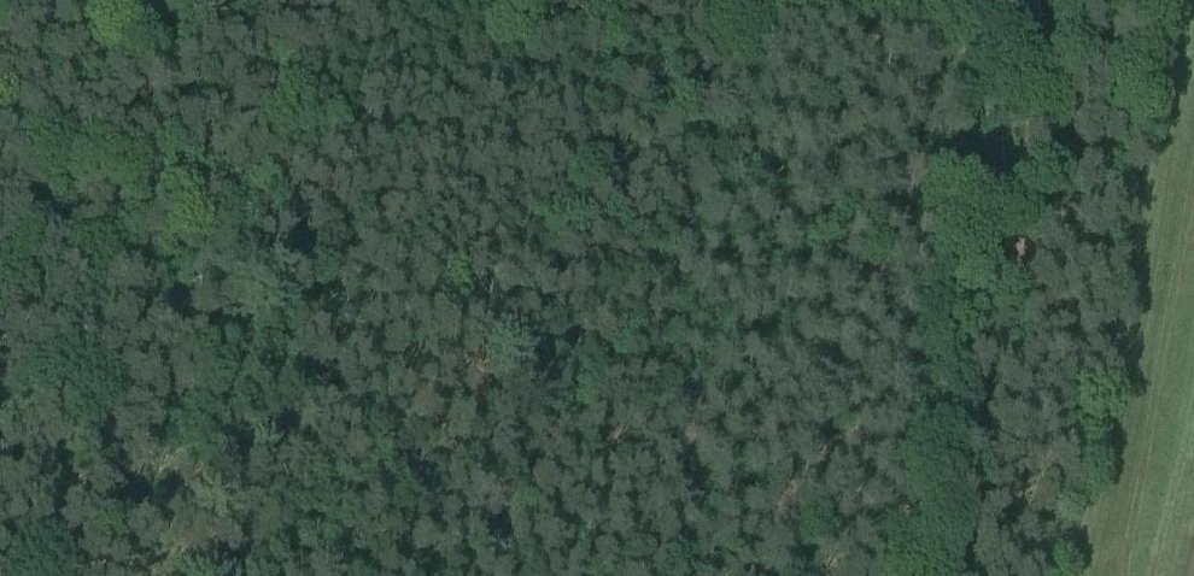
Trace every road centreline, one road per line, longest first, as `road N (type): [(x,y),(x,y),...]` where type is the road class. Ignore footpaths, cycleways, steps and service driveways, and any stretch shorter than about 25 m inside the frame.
road 1 (track): [(1022,0),(985,255),(994,340),(952,575)]

